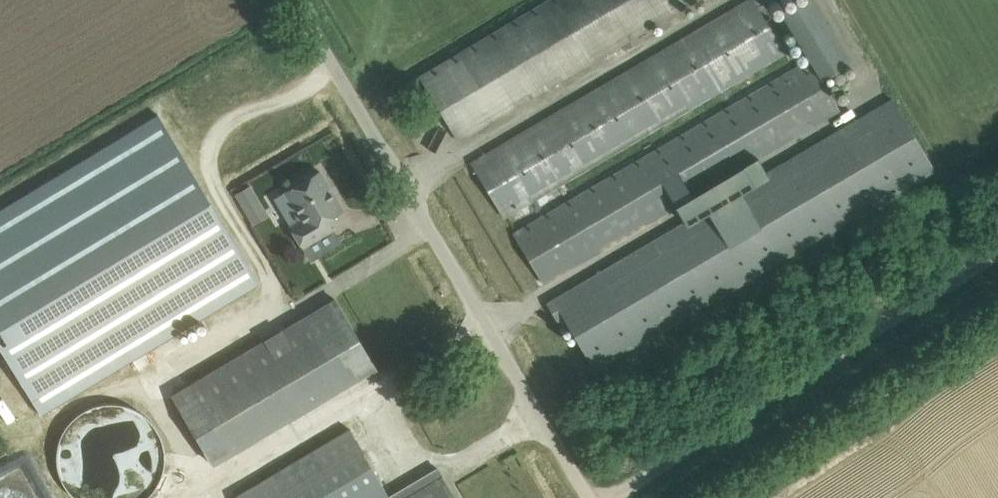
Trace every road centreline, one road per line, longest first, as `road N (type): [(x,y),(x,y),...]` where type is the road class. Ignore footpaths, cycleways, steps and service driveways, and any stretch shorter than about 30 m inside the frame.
road 1 (unclassified): [(588,497),(303,0)]
road 2 (track): [(607,497),(997,255)]

